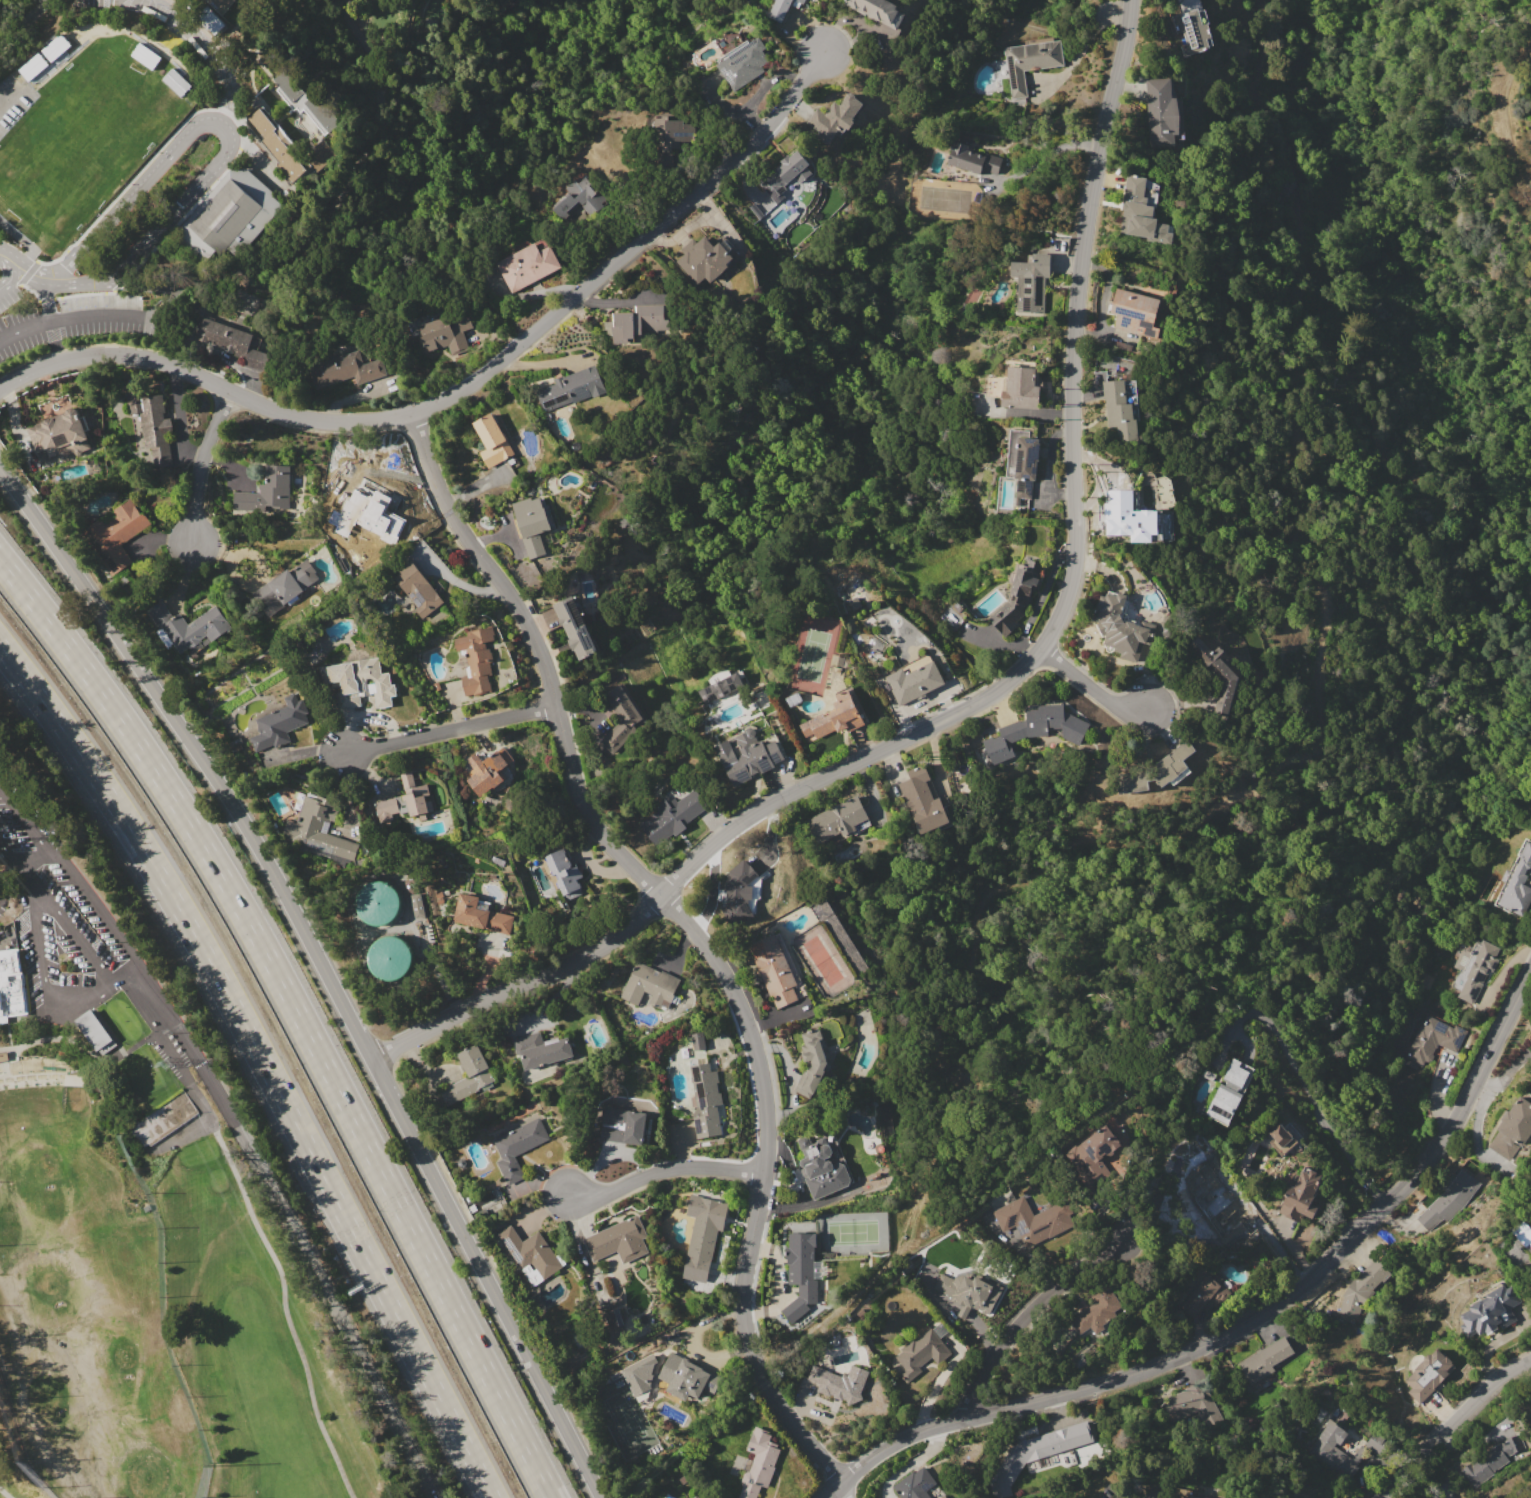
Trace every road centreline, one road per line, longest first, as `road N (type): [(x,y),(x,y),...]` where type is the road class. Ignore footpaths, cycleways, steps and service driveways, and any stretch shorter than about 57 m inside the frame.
road 1 (residential): [(1132,0),(1074,319),(1074,566),(1067,600),(1041,649),(994,694),(768,804),(621,936),(376,1062)]
road 2 (residential): [(847,1497),(771,1393),(753,1354),(747,1265),(767,1174),(769,1115),(747,1014),(701,936),(595,826),(538,644),(458,520),(413,414)]
road 3 (secondary): [(0,464),(263,851),(605,1497)]
road 4 (motorway): [(553,1497),(237,901),(138,744),(0,558)]
road 5 (residential): [(0,391),(64,359),(109,353),(170,365),(299,418),(413,414),(495,367),(713,182),(790,99),(822,50)]
road 6 (motorway): [(0,646),(177,905),(492,1497)]
road 7 (tertiary): [(1530,972),(1430,1160),(1290,1297),(1156,1366),(903,1437),(827,1497)]
road 8 (residential): [(438,1497),(202,1062),(130,948),(51,846)]
road 9 (residential): [(968,1414),(984,1372),(1031,1310),(1122,1241)]
road 10 (residential): [(555,705),(341,752)]
road 11 (residential): [(1530,1359),(1500,1376),(1376,1497)]
road 12 (residential): [(767,1174),(700,1166),(575,1194)]
road 13 (residential): [(224,389),(195,510),(200,537)]
road 14 (residential): [(1041,649),(1126,708),(1150,710)]

